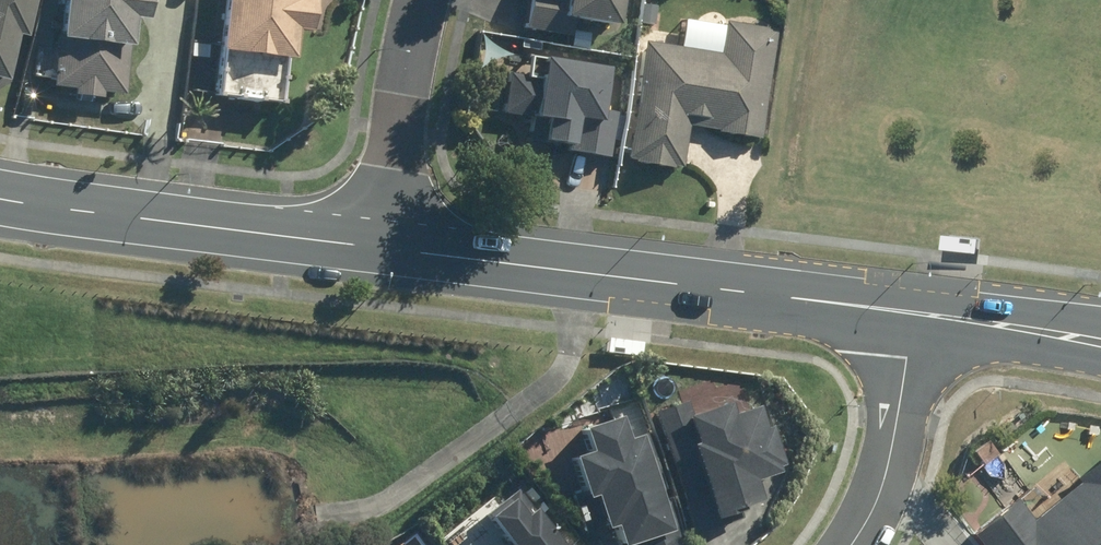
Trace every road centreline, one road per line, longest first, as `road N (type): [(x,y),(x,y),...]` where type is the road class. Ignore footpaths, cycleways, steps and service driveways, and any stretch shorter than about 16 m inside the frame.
road 1 (secondary): [(913,313),(378,248)]
road 2 (secondary): [(378,248),(0,199)]
road 3 (track): [(579,272),(563,369),(376,507),(327,518)]
road 4 (residential): [(422,0),(378,248)]
road 5 (residential): [(913,313),(885,468),(854,544)]
road 6 (secondary): [(1075,335),(913,313)]

